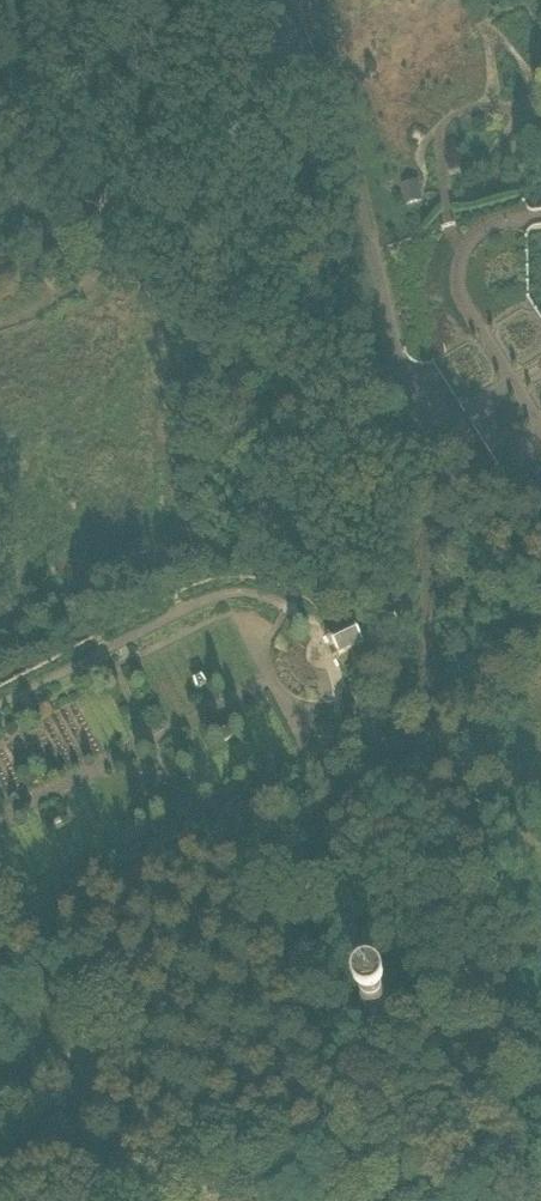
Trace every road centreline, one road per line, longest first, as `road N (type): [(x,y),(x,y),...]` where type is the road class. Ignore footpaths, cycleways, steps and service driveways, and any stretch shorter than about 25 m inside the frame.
road 1 (track): [(21,1200),(444,1075),(462,1056),(465,1033),(464,928),(448,878),(452,855),(476,836)]
road 2 (unclassified): [(540,552),(421,459),(414,445),(348,173),(276,0)]

